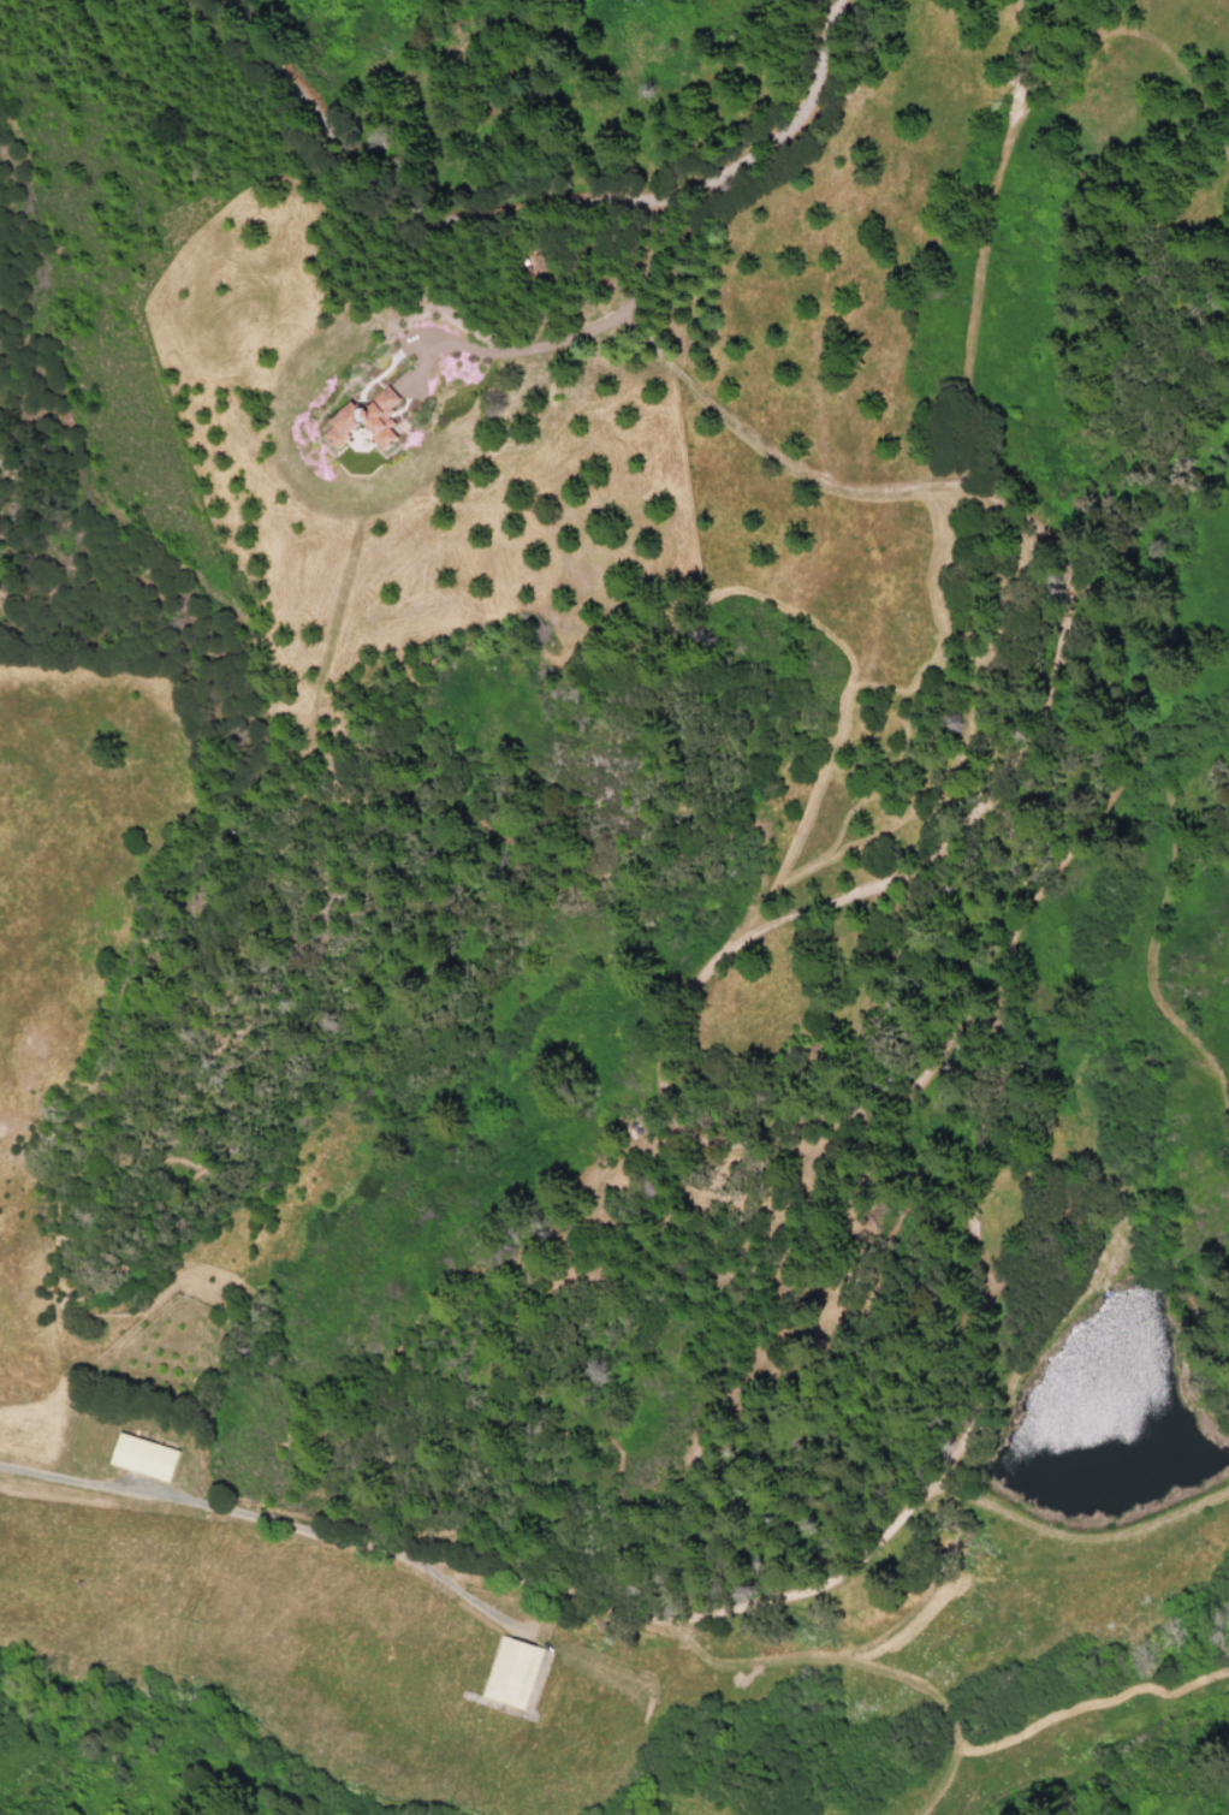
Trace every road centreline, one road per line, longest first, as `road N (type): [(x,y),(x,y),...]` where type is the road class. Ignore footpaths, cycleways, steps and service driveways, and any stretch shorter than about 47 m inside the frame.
road 1 (residential): [(0,1466),(499,1573),(660,1618),(731,1614),(824,1582),(898,1519),(939,1472),(982,1394),(998,1295),(968,1190),(995,1055),(982,996),(968,1000),(943,1055),(874,1107),(754,1137),(690,1129),(667,1095),(663,1038),(708,968),(735,948),(779,918),(886,882),(978,823),(1068,619),(1059,541),(1037,512),(999,494),(937,484),(880,494),(832,482),(766,447),(678,374),(627,306)]
road 2 (residential): [(240,0),(336,174),(444,229),(713,194),(797,117),(843,0)]

